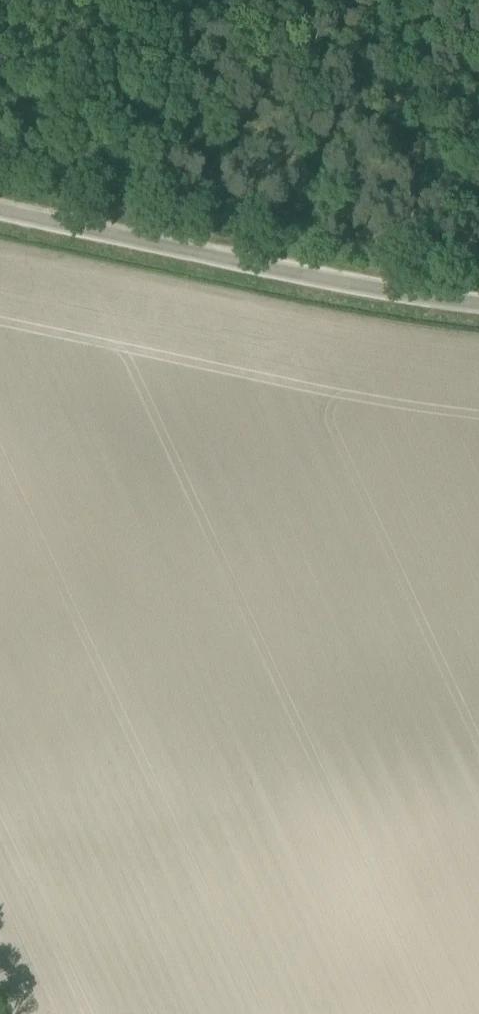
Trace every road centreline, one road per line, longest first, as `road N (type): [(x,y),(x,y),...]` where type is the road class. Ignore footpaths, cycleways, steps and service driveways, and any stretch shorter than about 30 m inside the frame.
road 1 (unclassified): [(478,301),(0,211)]

